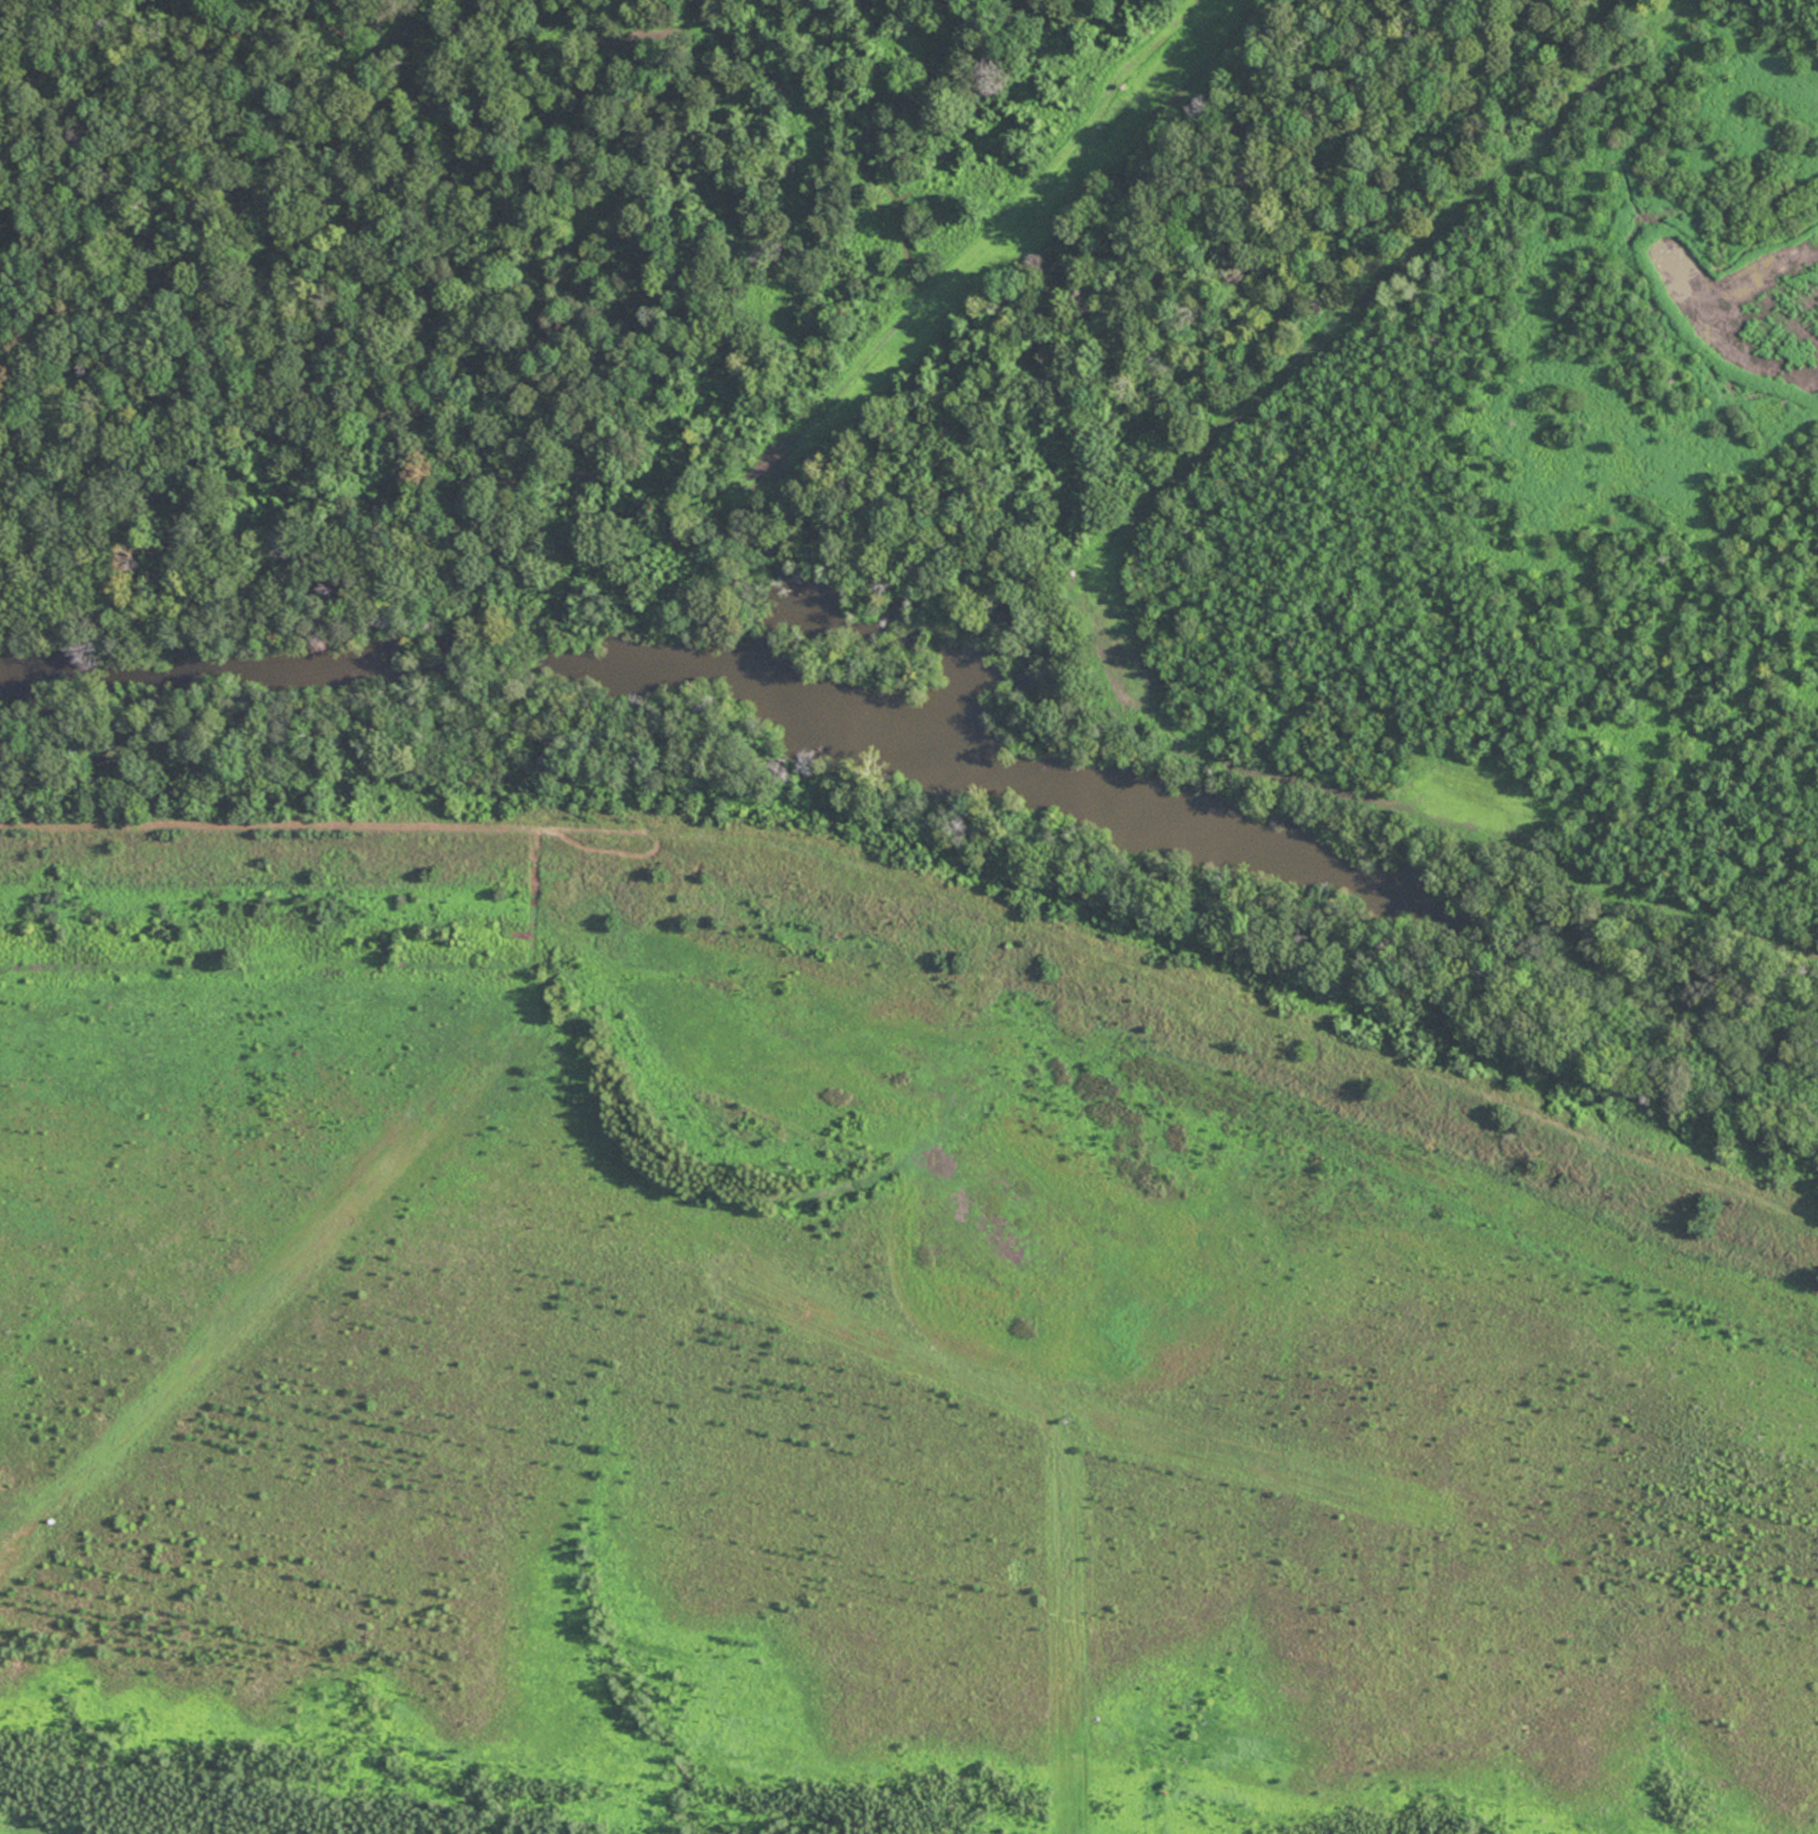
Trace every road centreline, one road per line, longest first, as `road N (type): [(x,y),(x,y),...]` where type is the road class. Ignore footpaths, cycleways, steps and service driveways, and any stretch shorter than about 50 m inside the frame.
road 1 (residential): [(1817,1232),(1473,1102),(1125,950),(856,848),(574,834),(0,829)]

